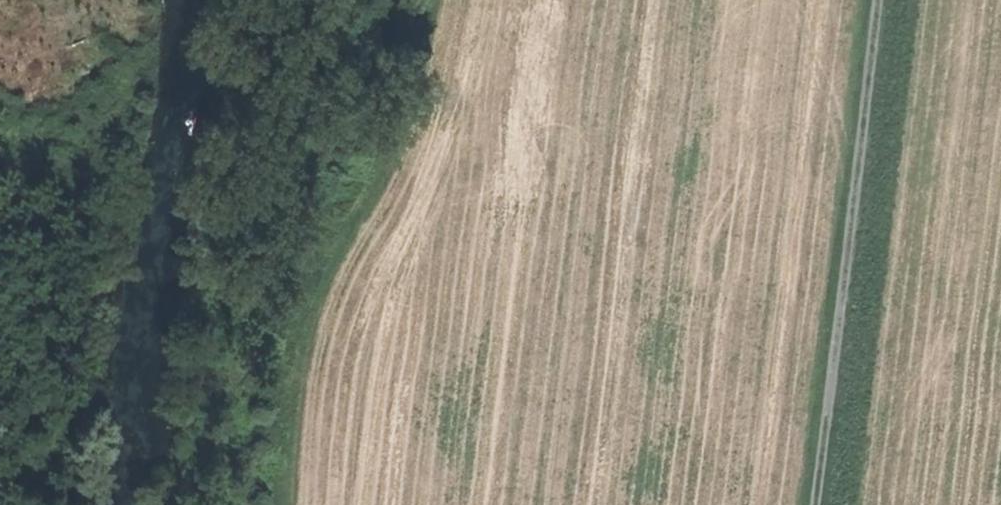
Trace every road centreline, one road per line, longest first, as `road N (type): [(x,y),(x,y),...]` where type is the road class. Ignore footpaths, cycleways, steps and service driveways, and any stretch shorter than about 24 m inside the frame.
road 1 (track): [(879,0),(816,504)]

